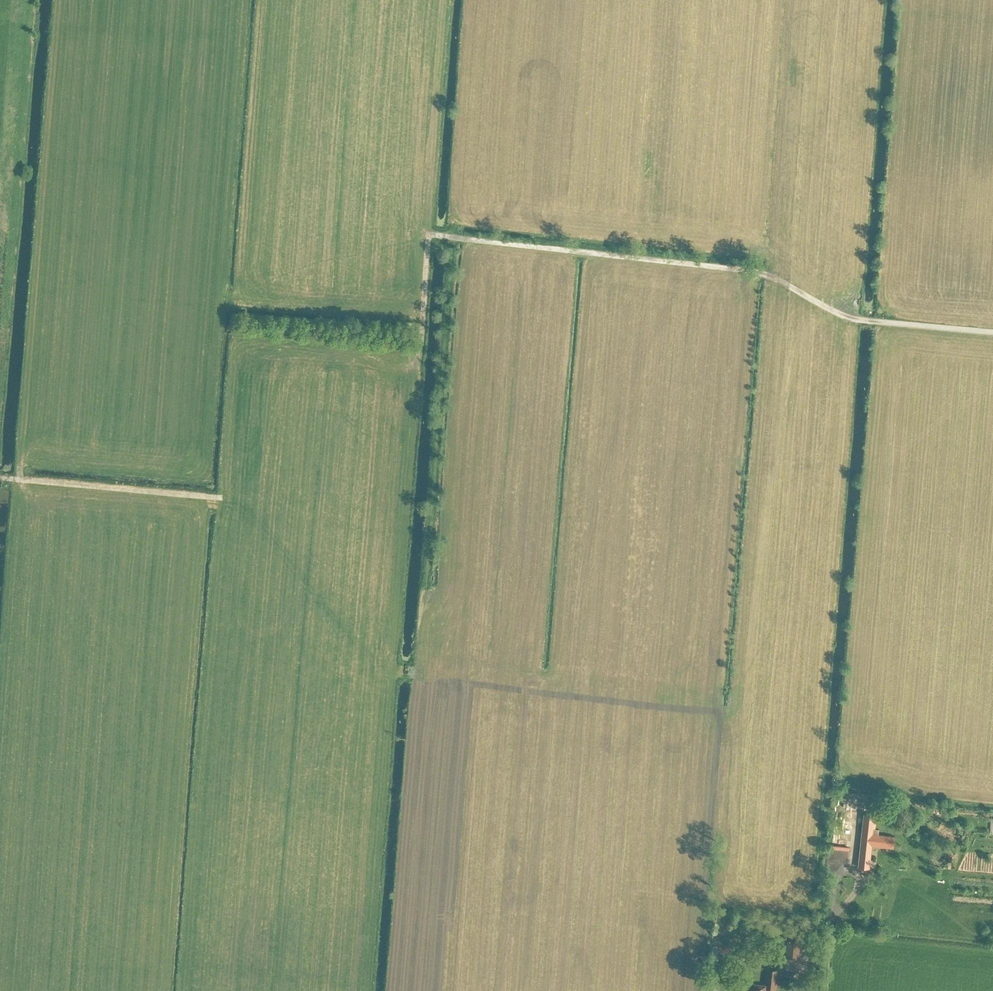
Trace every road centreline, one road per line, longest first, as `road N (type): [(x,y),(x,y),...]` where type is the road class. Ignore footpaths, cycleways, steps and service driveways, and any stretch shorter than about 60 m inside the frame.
road 1 (track): [(821,990),(841,854)]

